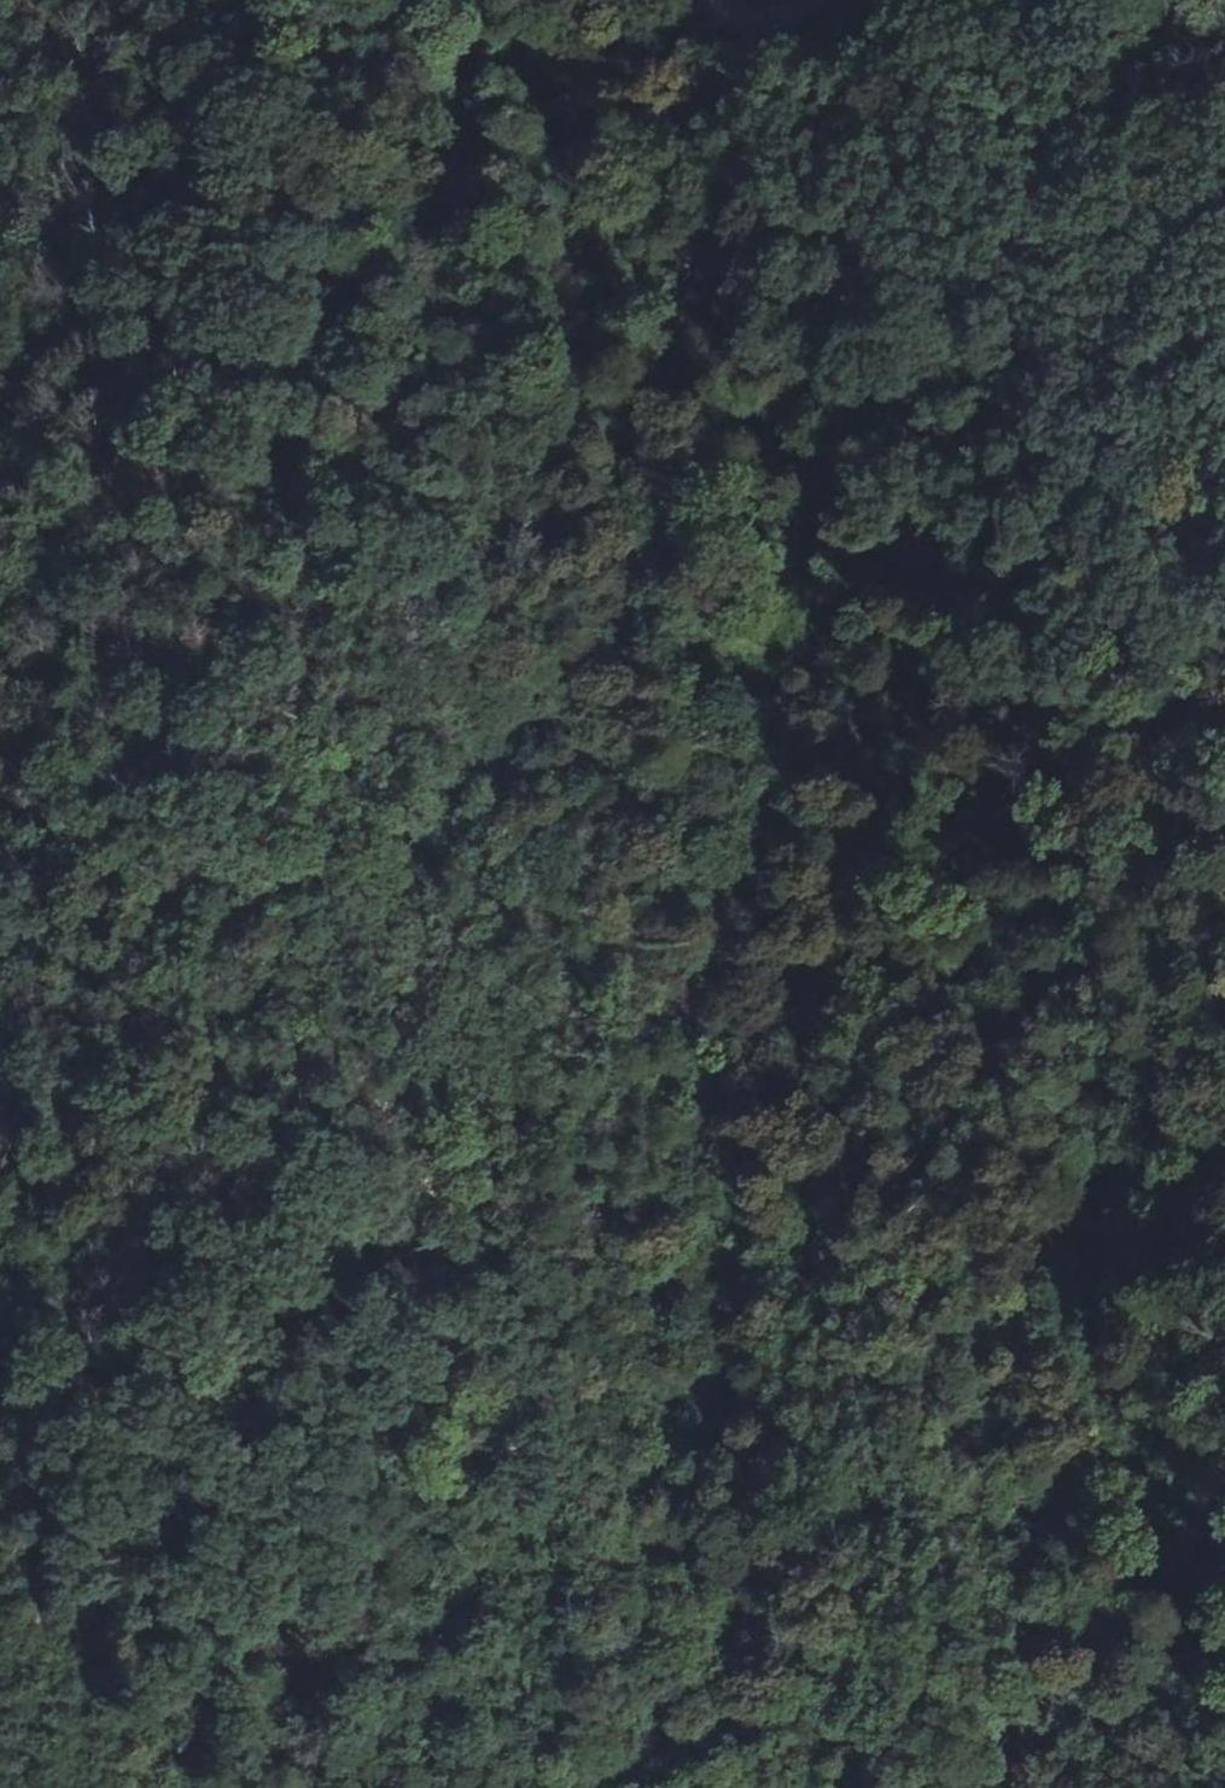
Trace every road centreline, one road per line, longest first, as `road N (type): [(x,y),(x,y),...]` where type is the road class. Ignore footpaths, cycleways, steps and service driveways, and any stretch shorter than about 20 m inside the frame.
road 1 (track): [(0,925),(166,918),(273,968),(347,1054),(417,1171),(573,1589),(633,1730),(670,1787)]

